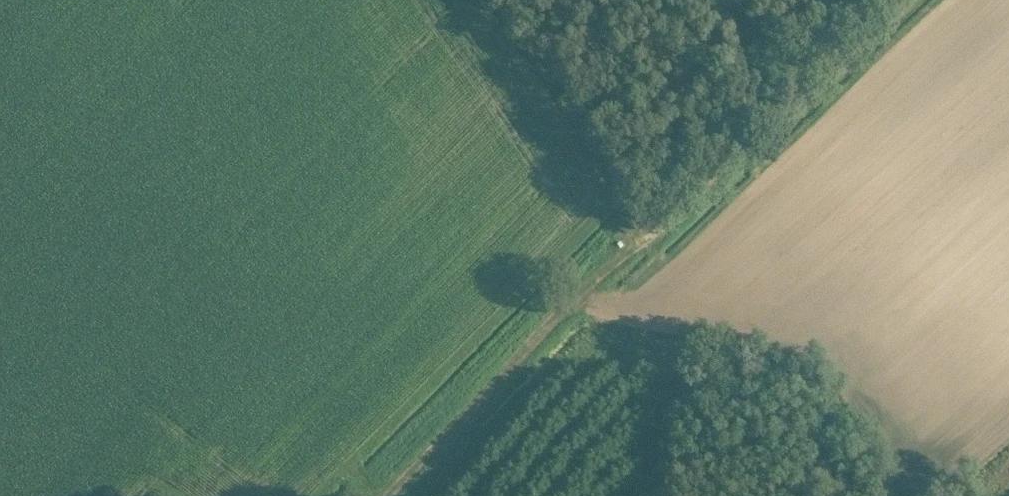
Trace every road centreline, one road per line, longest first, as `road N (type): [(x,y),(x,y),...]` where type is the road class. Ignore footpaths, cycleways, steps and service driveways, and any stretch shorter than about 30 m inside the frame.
road 1 (track): [(387,495),(597,276),(679,221),(763,117),(878,0)]

